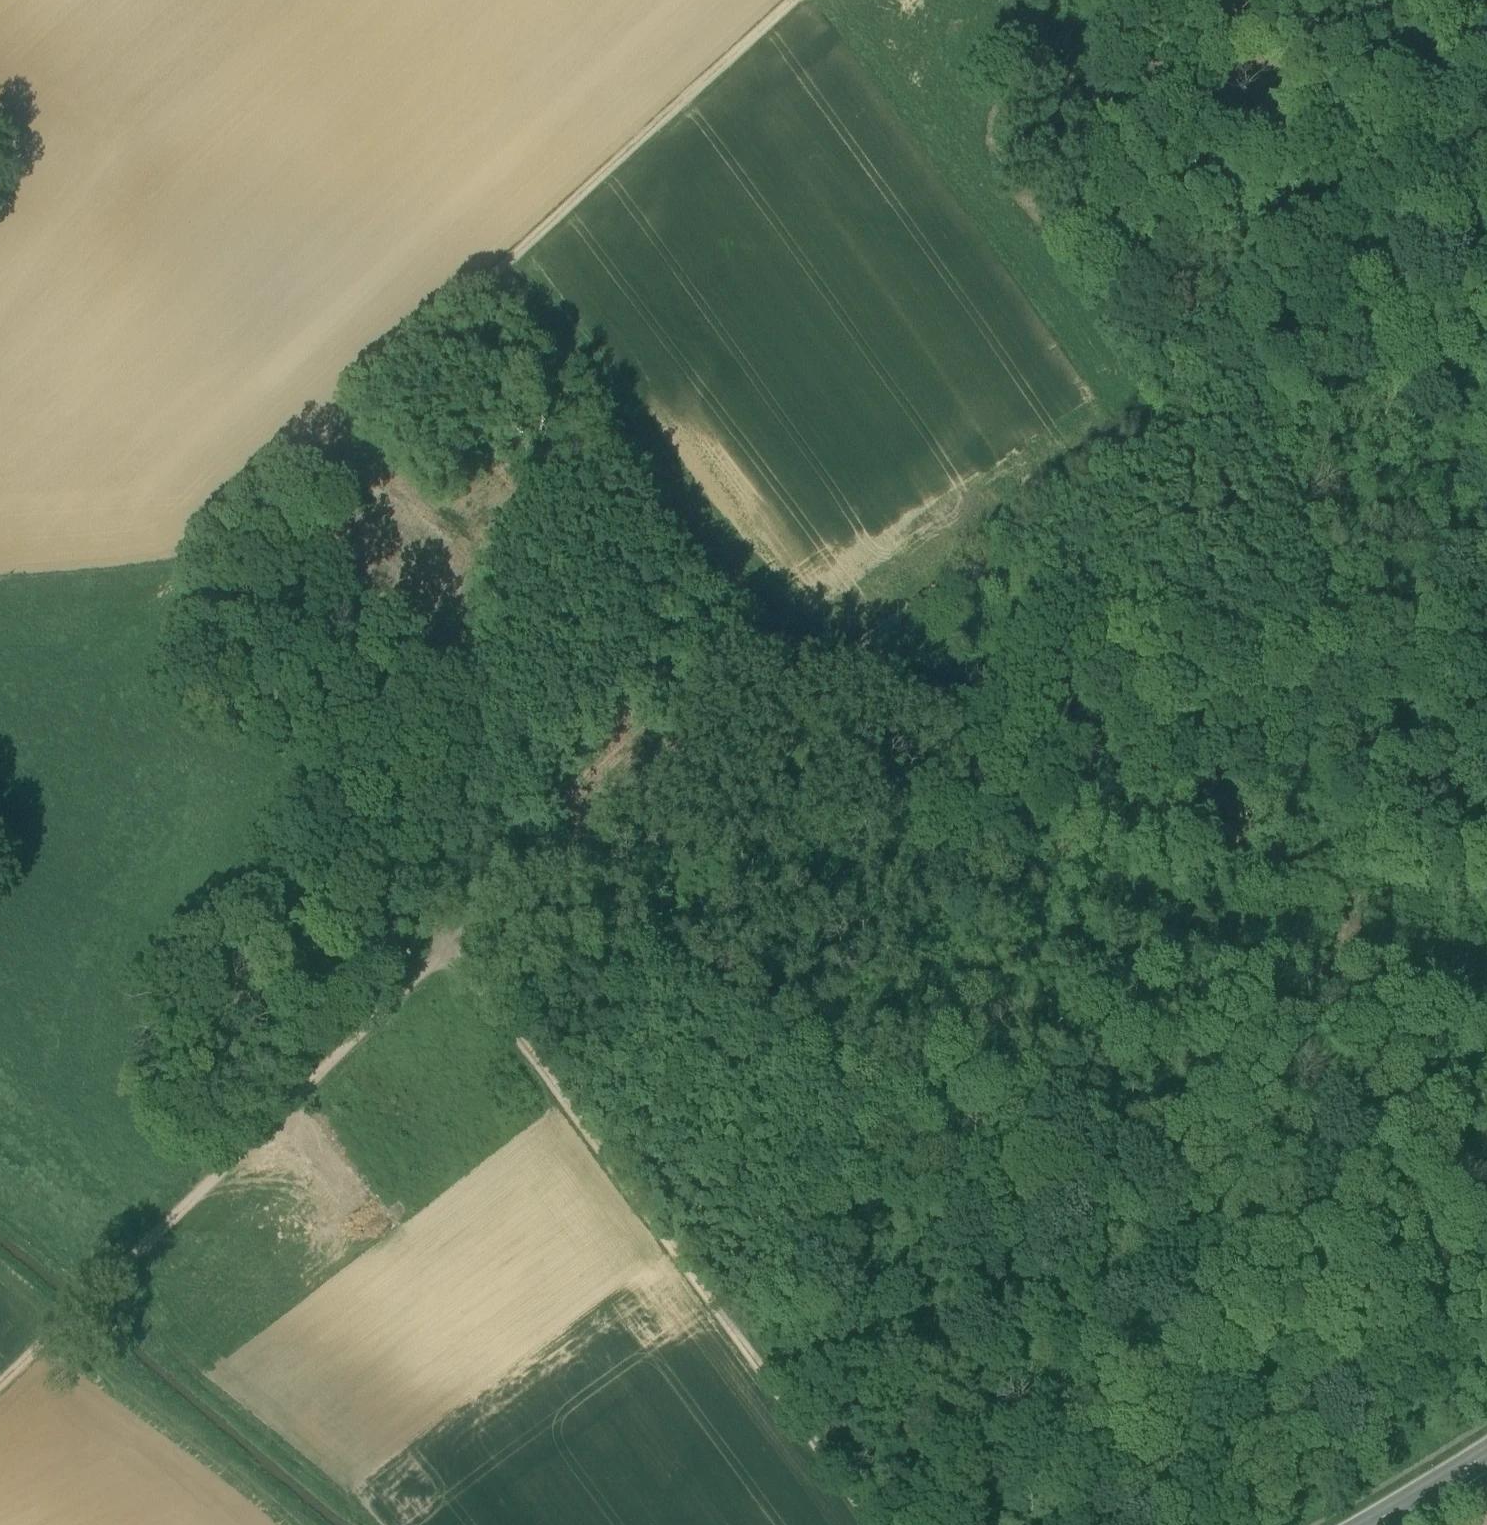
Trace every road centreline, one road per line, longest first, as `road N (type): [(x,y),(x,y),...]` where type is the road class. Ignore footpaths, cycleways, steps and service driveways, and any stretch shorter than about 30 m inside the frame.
road 1 (track): [(877,1524),(187,581),(195,548),(792,0)]
road 2 (track): [(1486,186),(450,945)]
road 3 (track): [(0,1388),(450,945)]
road 4 (secondary): [(1486,1457),(1373,1524)]

